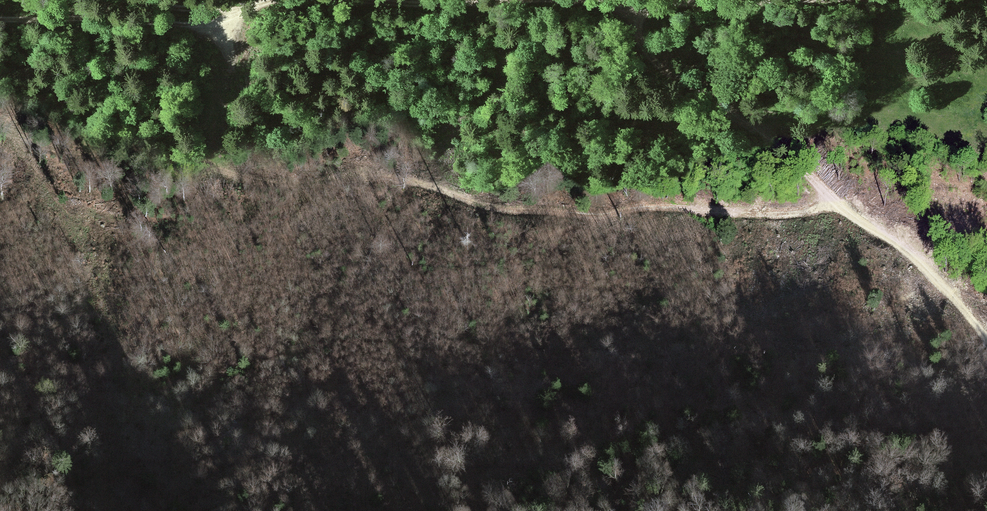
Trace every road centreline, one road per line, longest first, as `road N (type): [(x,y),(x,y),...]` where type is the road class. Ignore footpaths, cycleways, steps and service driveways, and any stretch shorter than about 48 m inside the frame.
road 1 (track): [(0,128),(65,152),(214,164),(276,184),(415,183),(515,212),(801,212),(840,200)]
road 2 (track): [(643,7),(640,38),(665,69),(894,243),(986,335)]
road 3 (track): [(643,7),(359,0)]
road 4 (track): [(252,4),(218,25),(0,19)]
road 5 (track): [(766,0),(643,7)]

